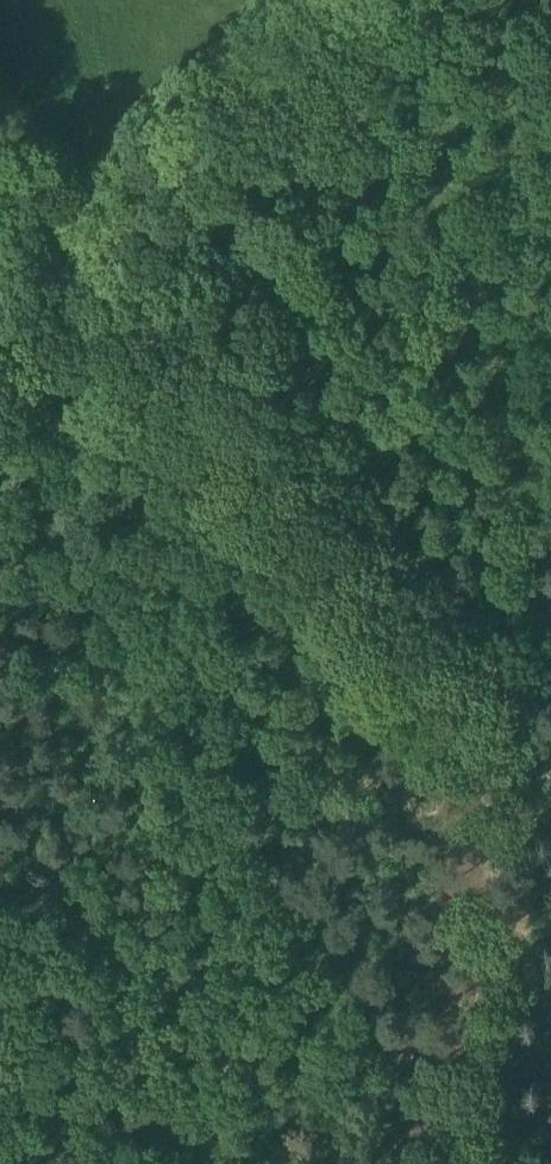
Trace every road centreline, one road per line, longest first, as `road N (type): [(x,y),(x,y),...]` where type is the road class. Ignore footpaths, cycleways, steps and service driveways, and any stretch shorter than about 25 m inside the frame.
road 1 (track): [(301,0),(63,223)]

